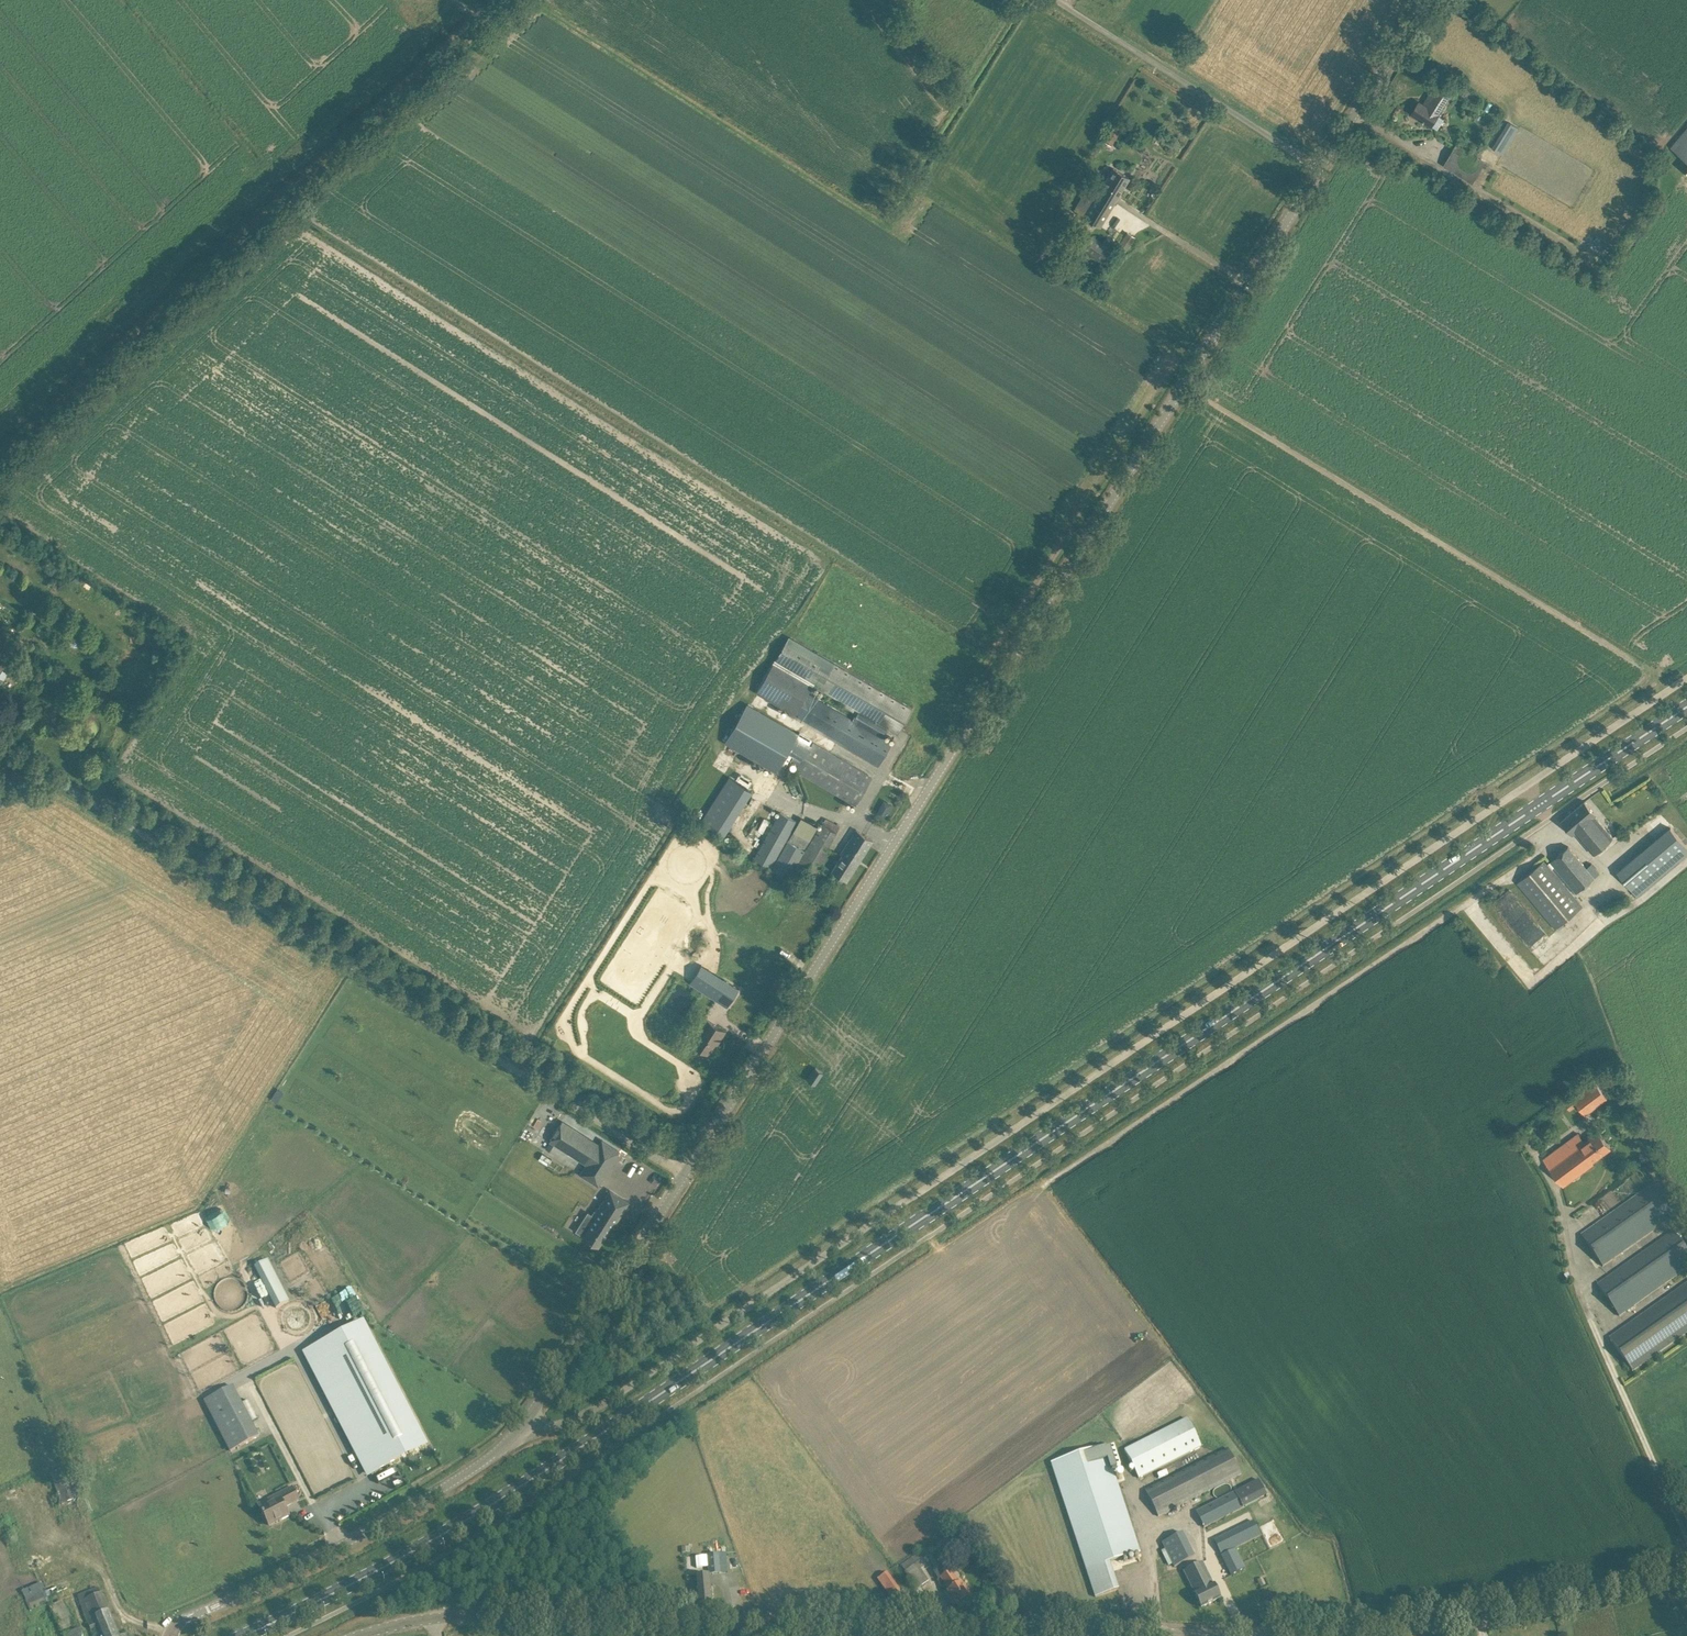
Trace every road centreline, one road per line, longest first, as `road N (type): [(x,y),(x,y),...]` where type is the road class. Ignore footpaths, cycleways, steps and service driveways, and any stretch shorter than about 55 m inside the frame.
road 1 (primary): [(244,1635),(478,1516),(1686,707)]
road 2 (unclassified): [(513,1436),(594,1410),(1686,677)]
road 3 (unclassified): [(685,1175),(1320,168)]
road 4 (residential): [(361,1635),(470,1616),(1293,1635)]
road 5 (unclassified): [(685,1175),(0,745)]
road 6 (track): [(0,467),(497,0)]
road 7 (unclassified): [(170,1635),(183,1620),(422,1501),(513,1436)]
road 8 (residential): [(1369,1635),(1686,1576)]
road 9 (unclassified): [(513,1436),(685,1175)]
road 10 (unclassified): [(1320,168),(1066,7)]
road 11 (unclassified): [(1320,168),(1427,0)]

